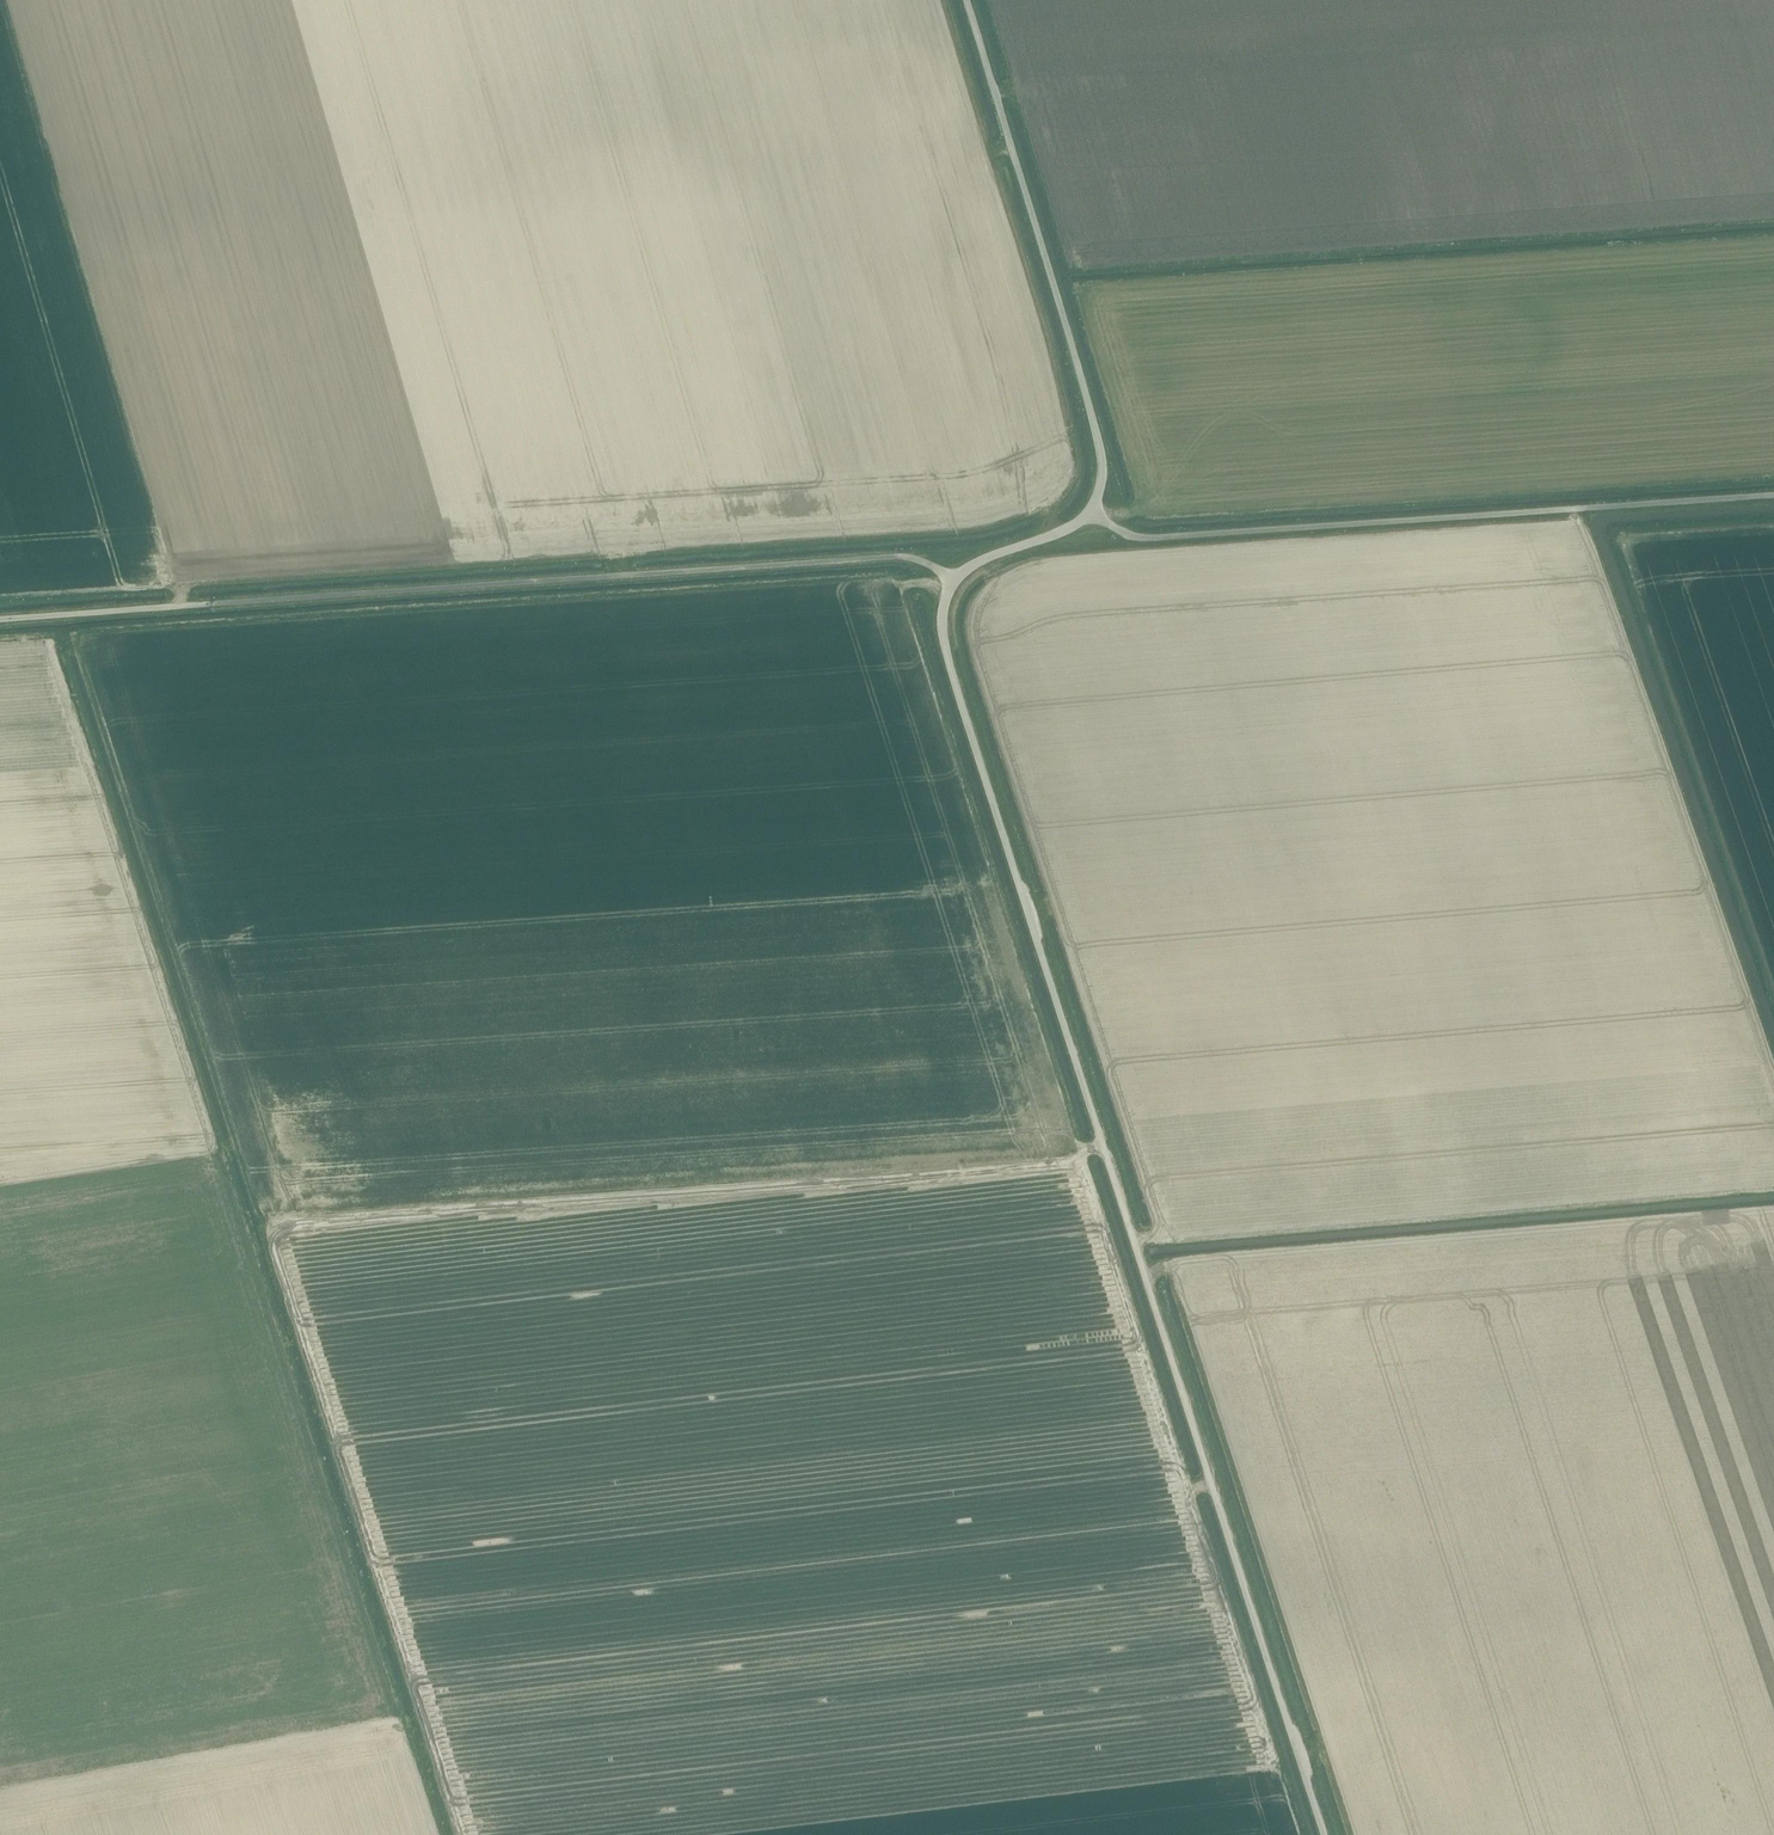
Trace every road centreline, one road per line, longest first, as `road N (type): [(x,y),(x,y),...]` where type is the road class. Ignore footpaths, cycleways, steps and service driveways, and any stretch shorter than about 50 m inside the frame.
road 1 (unclassified): [(1324,1834),(943,636),(954,579),(969,566),(1070,527),(1091,510),(1099,473),(1091,414),(967,0)]
road 2 (track): [(0,619),(900,557),(954,579)]
road 3 (track): [(1091,510),(1123,533),(1159,537),(1773,495)]

